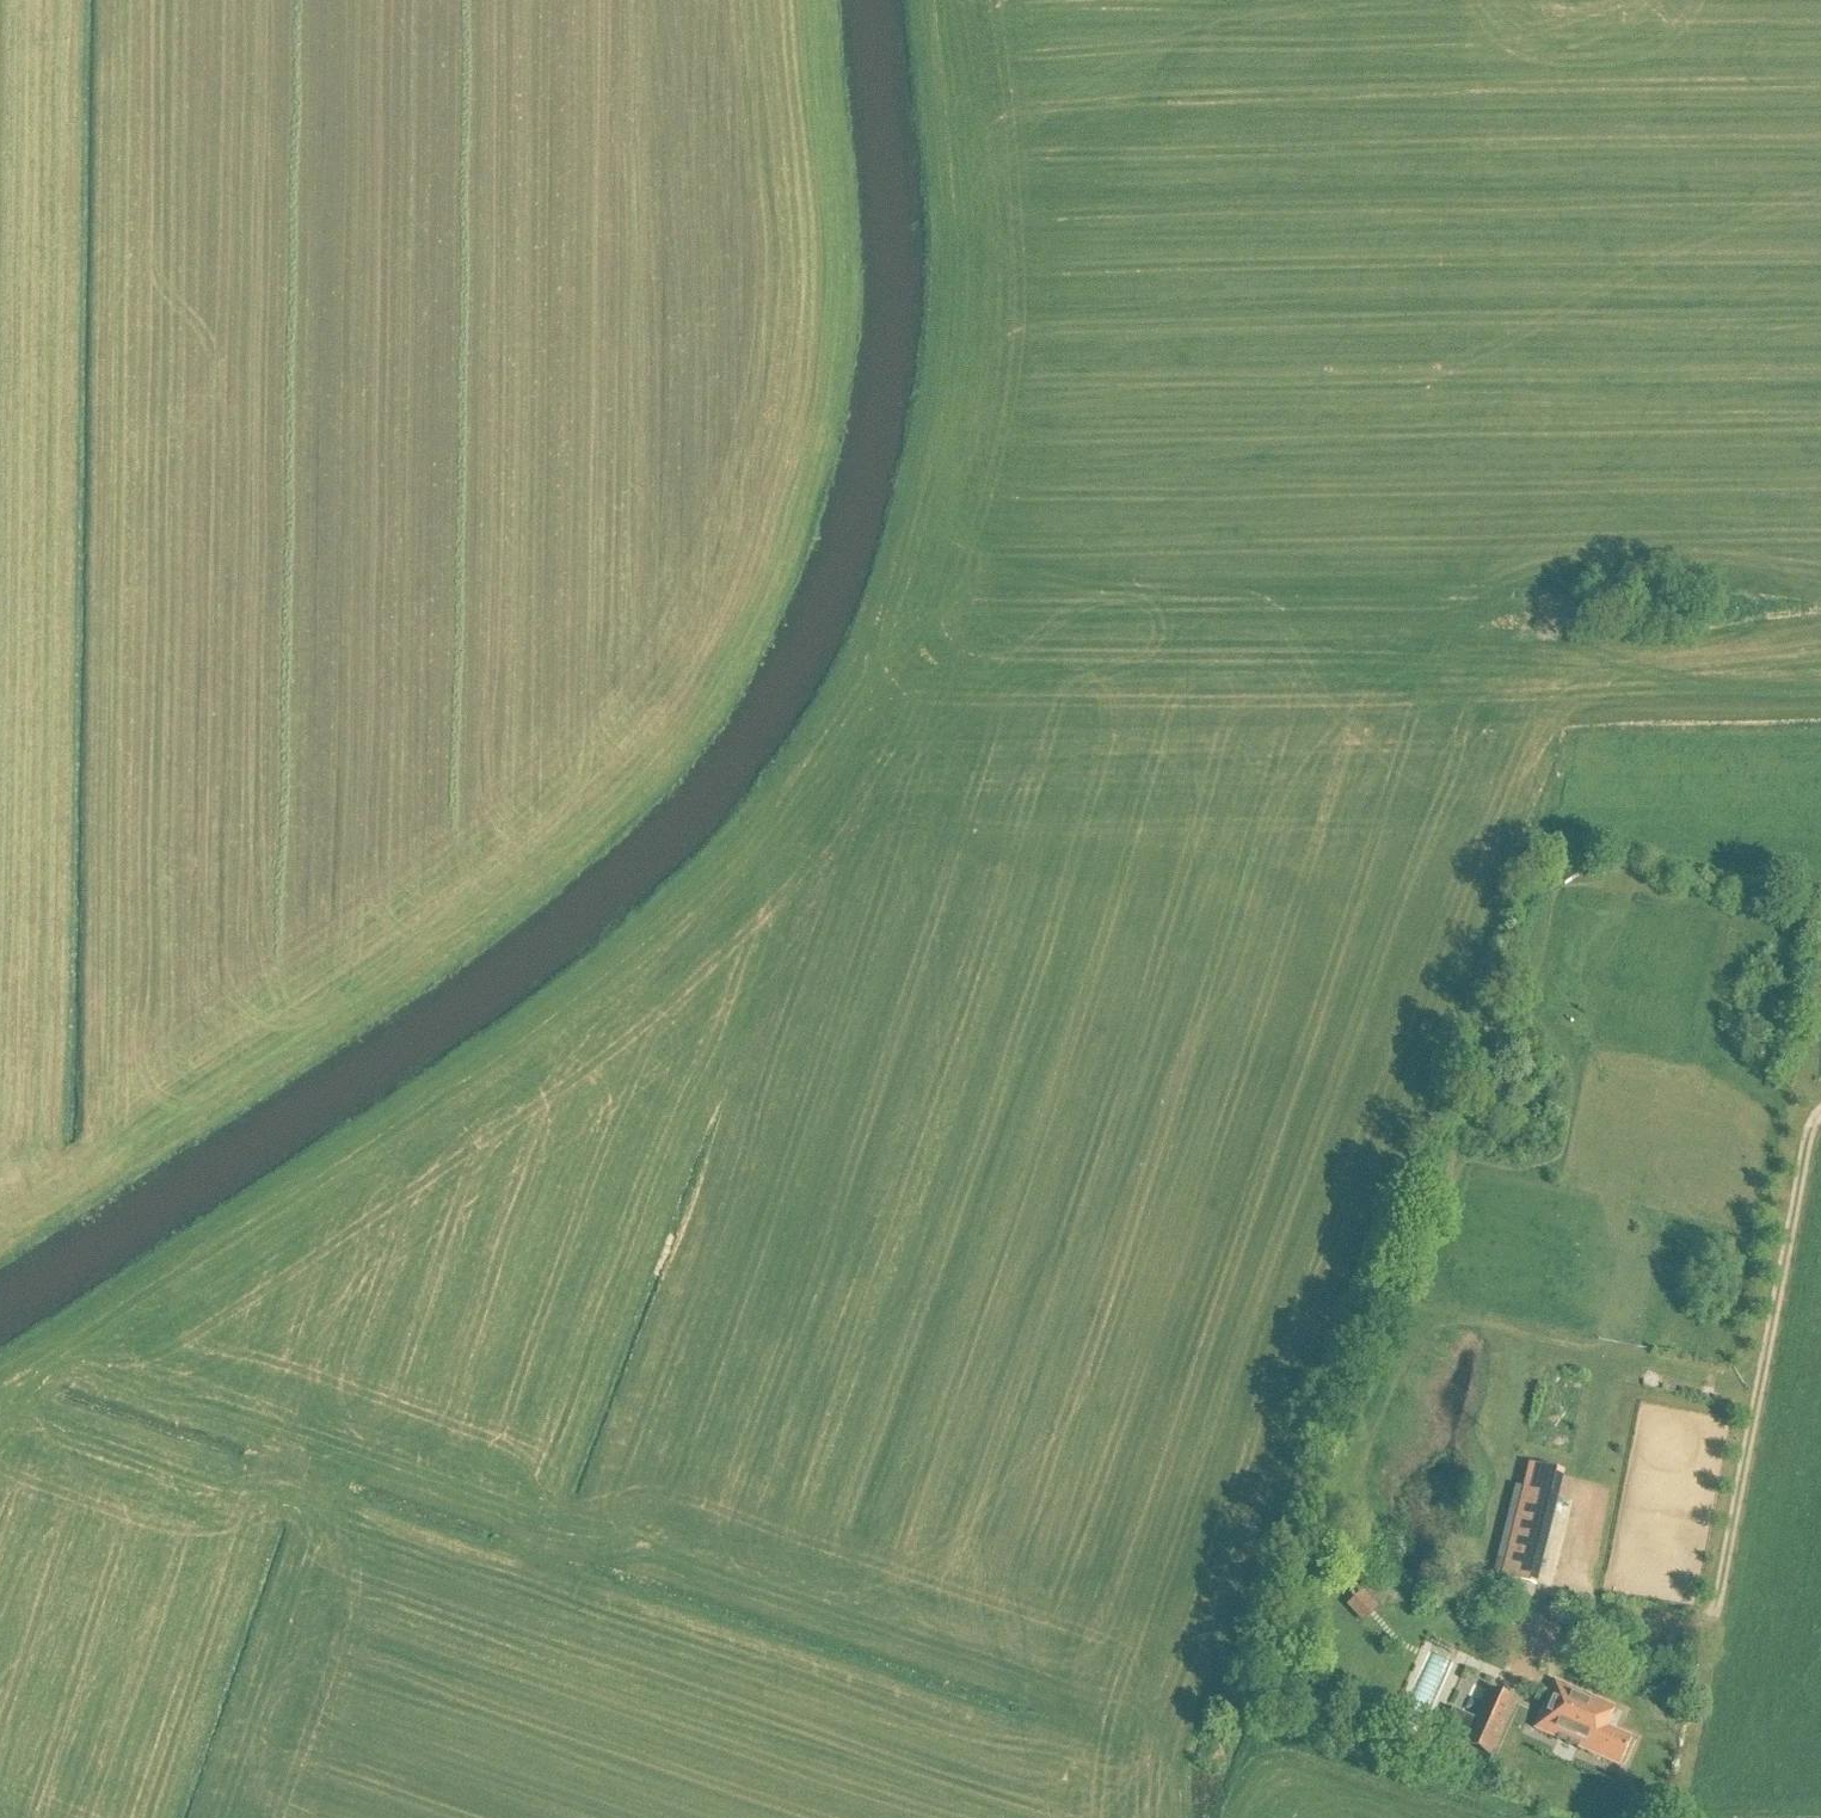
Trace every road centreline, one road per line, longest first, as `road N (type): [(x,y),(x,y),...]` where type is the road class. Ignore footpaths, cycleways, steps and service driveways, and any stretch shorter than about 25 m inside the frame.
road 1 (track): [(1818,1107),(1808,1124),(1704,1638),(1695,1664),(1657,1686)]
road 2 (track): [(1820,930),(1795,1064),(1818,1107)]

